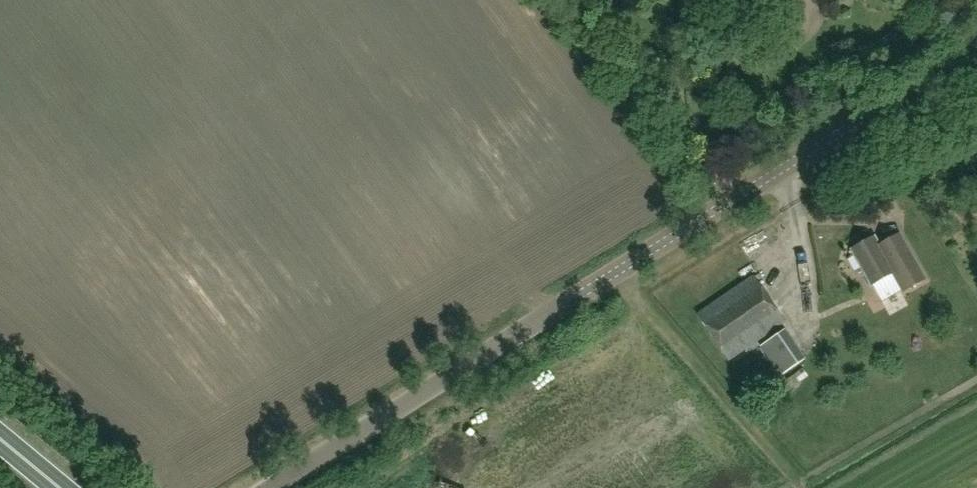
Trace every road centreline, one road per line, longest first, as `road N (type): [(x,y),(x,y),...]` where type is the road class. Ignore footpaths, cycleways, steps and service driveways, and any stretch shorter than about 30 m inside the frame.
road 1 (tertiary): [(976,44),(272,487)]

